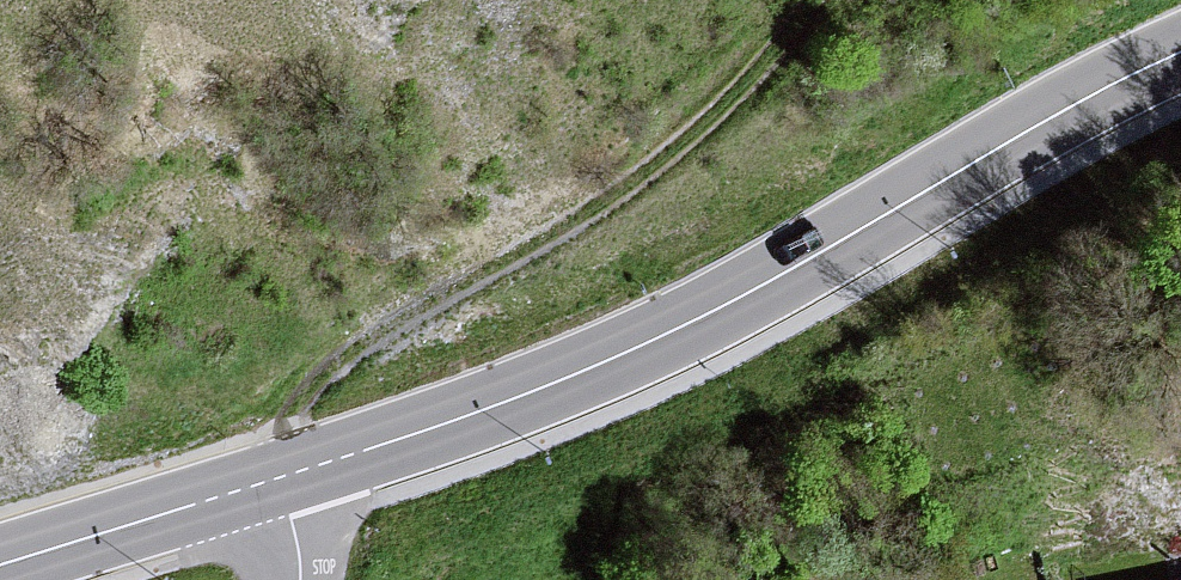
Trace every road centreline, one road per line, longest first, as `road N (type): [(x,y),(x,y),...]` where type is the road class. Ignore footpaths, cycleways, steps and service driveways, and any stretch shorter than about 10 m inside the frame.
road 1 (tertiary): [(1180,54),(973,165),(743,303),(547,397),(0,566)]
road 2 (track): [(282,479),(275,437),(287,416),(353,348),(661,166),(749,87),(815,0)]

